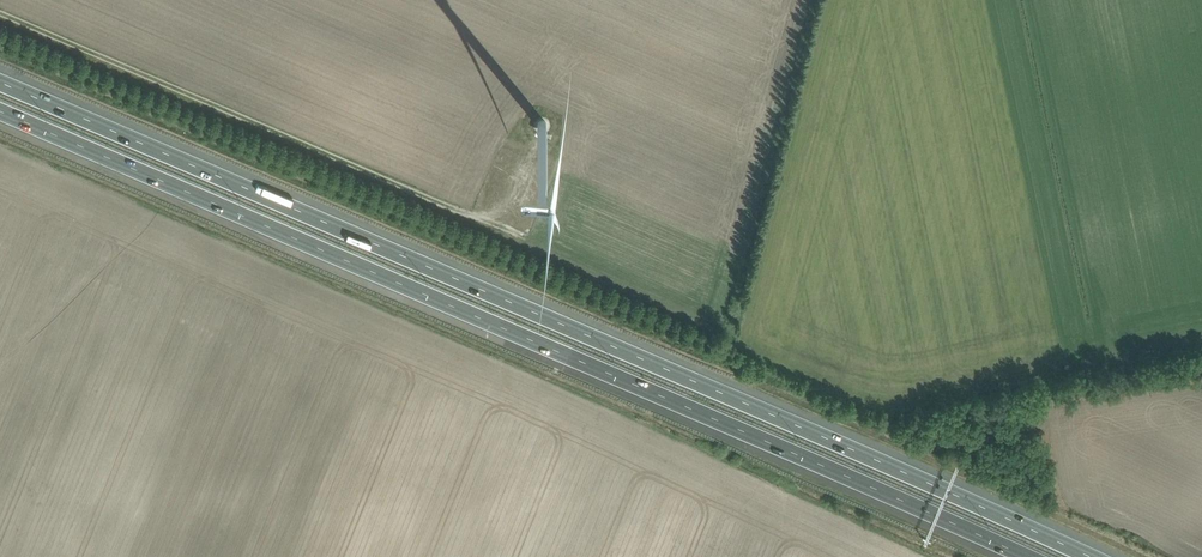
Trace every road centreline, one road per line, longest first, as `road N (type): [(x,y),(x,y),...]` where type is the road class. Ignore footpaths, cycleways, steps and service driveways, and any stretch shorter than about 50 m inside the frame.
road 1 (motorway): [(1085,556),(0,81)]
road 2 (motorway): [(0,110),(1026,556)]

